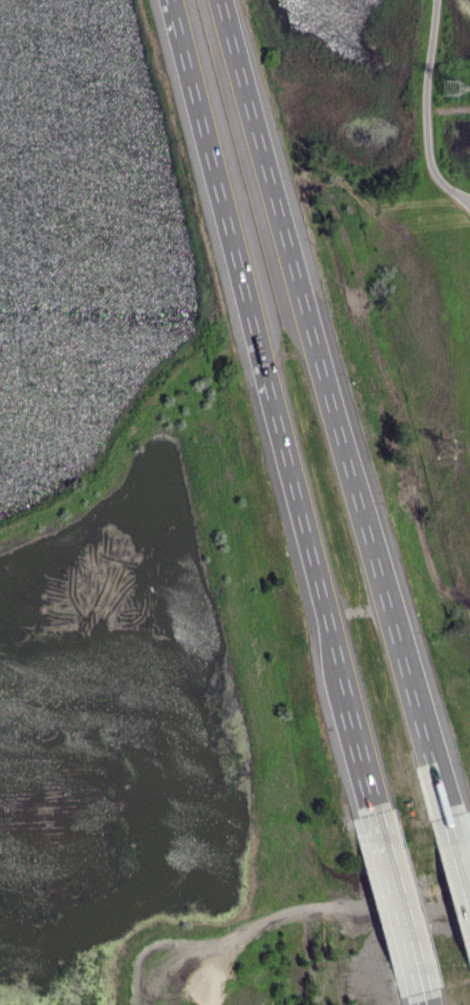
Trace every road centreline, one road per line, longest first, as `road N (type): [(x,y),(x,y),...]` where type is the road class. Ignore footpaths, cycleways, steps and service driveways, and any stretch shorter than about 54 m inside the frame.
road 1 (motorway): [(449,833),(222,0)]
road 2 (motorway): [(171,0),(343,687)]
road 3 (motorway): [(343,687),(378,831)]

